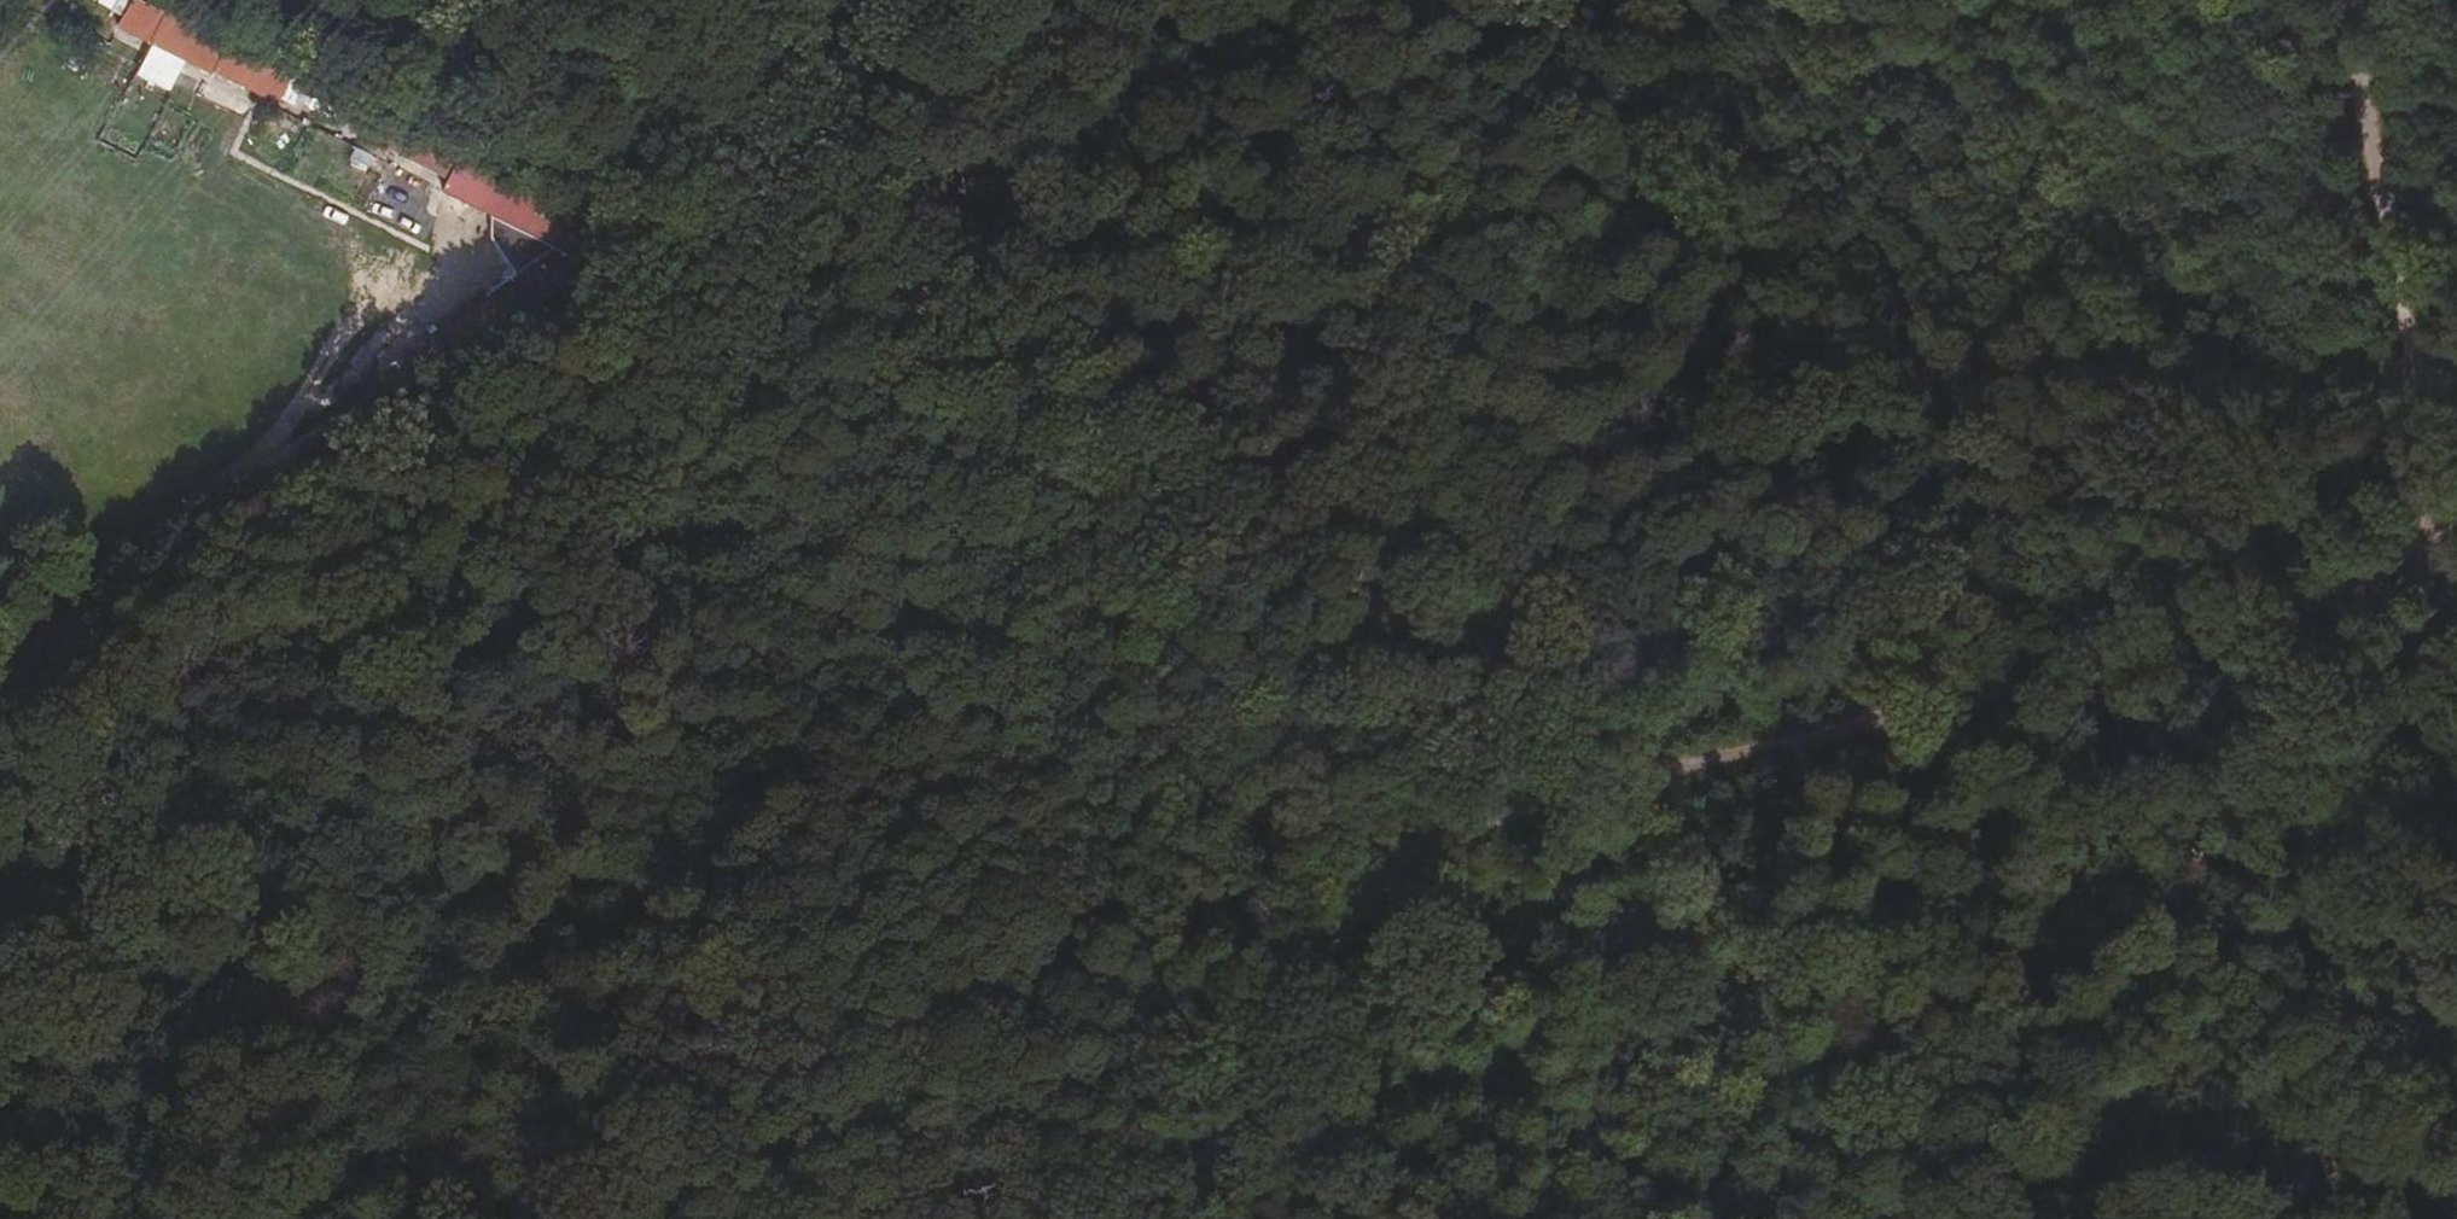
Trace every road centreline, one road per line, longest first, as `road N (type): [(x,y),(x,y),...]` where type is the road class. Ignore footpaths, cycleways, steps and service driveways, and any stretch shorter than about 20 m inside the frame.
road 1 (track): [(2428,532),(2198,344),(2056,206),(1925,61),(1856,31),(1612,3),(1277,19),(1123,76),(977,78),(870,102),(815,132),(737,194),(661,222),(625,247)]
road 2 (unclassified): [(2351,0),(2372,149),(2439,454),(2428,532),(2271,623),(1957,716),(1721,764),(1538,827),(1432,885),(1348,971),(1279,1084),(1169,1218)]
road 3 (track): [(625,247),(528,333),(251,522),(97,652),(0,768)]
road 4 (unclassified): [(0,669),(404,320)]
road 5 (track): [(625,247),(618,207),(593,182),(466,157),(374,0)]

